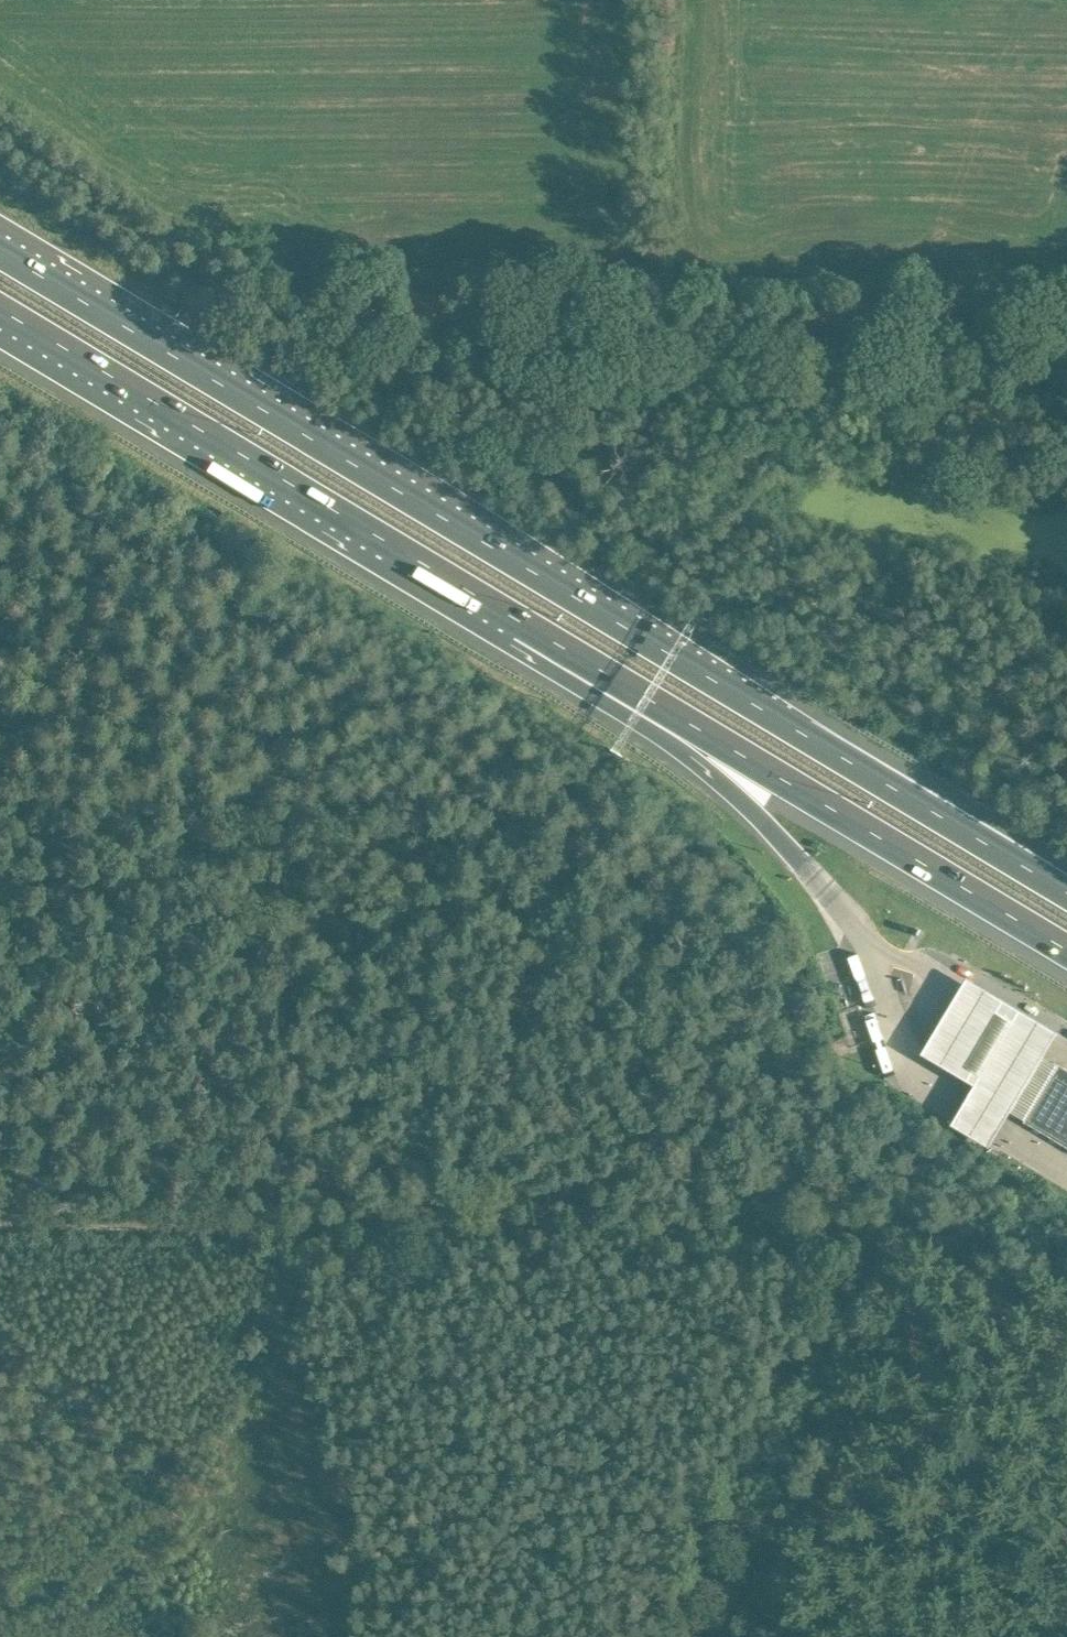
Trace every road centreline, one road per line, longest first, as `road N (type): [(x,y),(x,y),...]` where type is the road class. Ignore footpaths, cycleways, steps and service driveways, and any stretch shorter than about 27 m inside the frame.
road 1 (track): [(709,1636),(877,1227),(0,1215)]
road 2 (motorway): [(1066,893),(0,250)]
road 3 (motorway): [(502,616),(1066,954)]
road 4 (motorway): [(0,312),(502,616)]
road 5 (motorway): [(502,616),(508,643),(690,757),(797,857),(866,941)]
road 6 (track): [(658,0),(654,252)]

